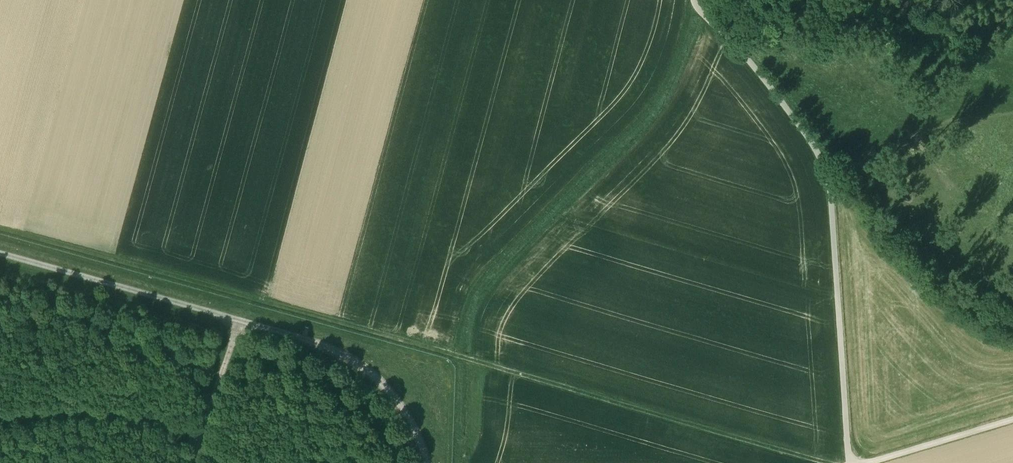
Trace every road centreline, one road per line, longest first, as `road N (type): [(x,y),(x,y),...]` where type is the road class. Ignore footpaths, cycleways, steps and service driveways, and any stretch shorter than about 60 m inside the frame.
road 1 (track): [(0,229),(826,462)]
road 2 (unclassified): [(849,462),(824,167),(772,87),(693,0)]
road 3 (track): [(457,356),(472,291),(652,102),(693,3)]
road 4 (track): [(866,462),(1012,419)]

